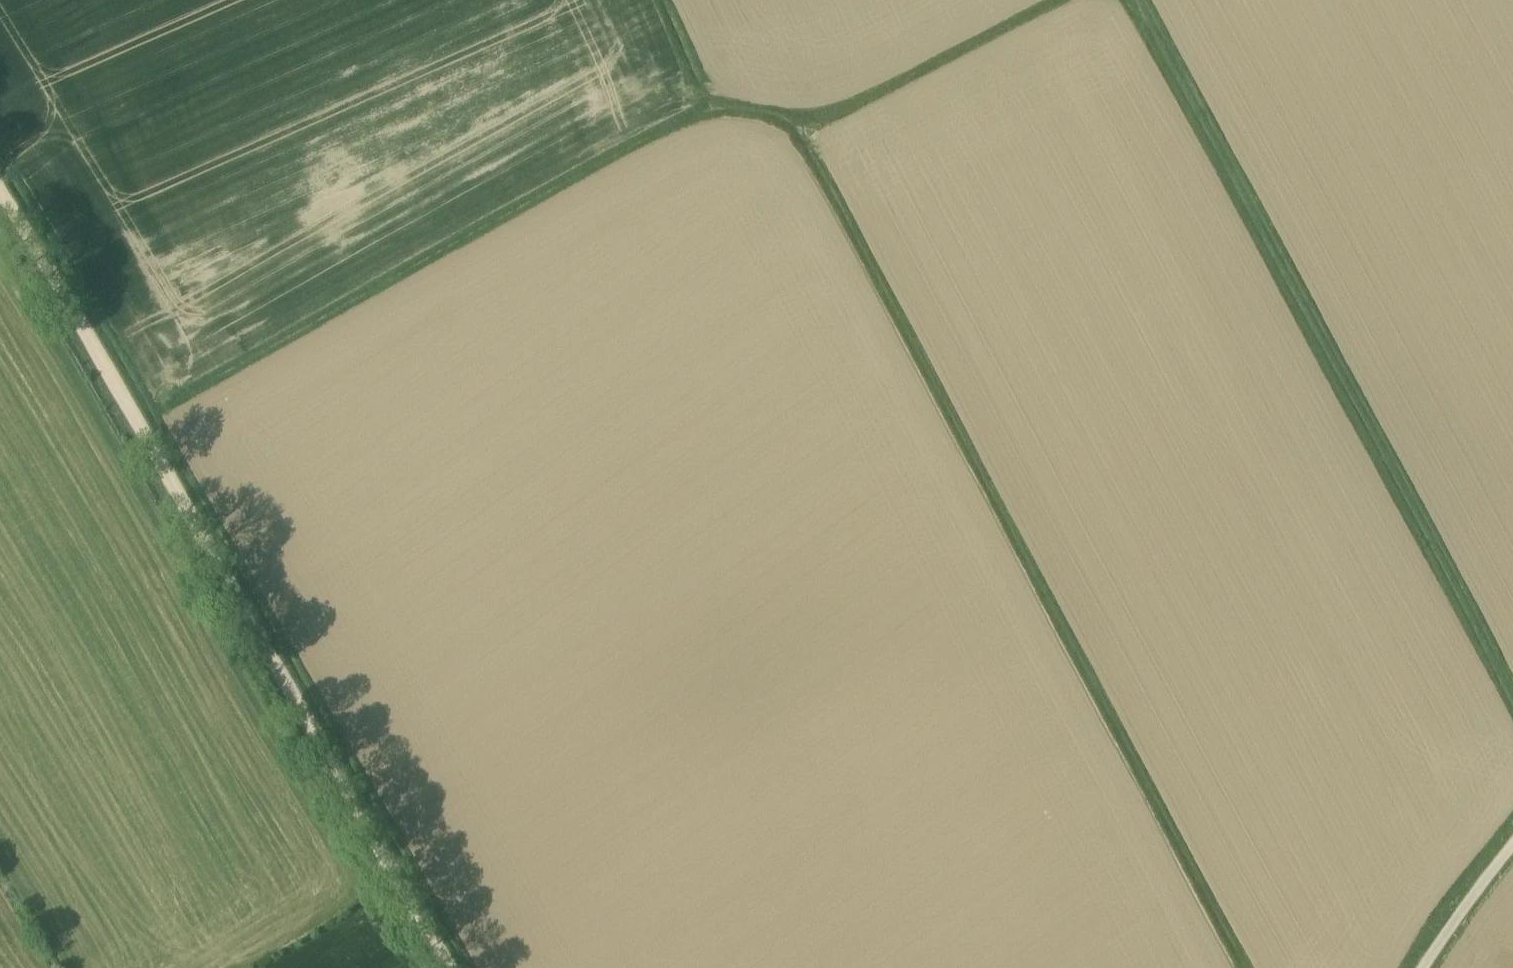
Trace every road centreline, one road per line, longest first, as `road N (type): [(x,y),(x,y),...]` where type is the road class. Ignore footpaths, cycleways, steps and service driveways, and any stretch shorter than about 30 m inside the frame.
road 1 (track): [(446,967),(0,192)]
road 2 (track): [(1424,967),(1512,835)]

